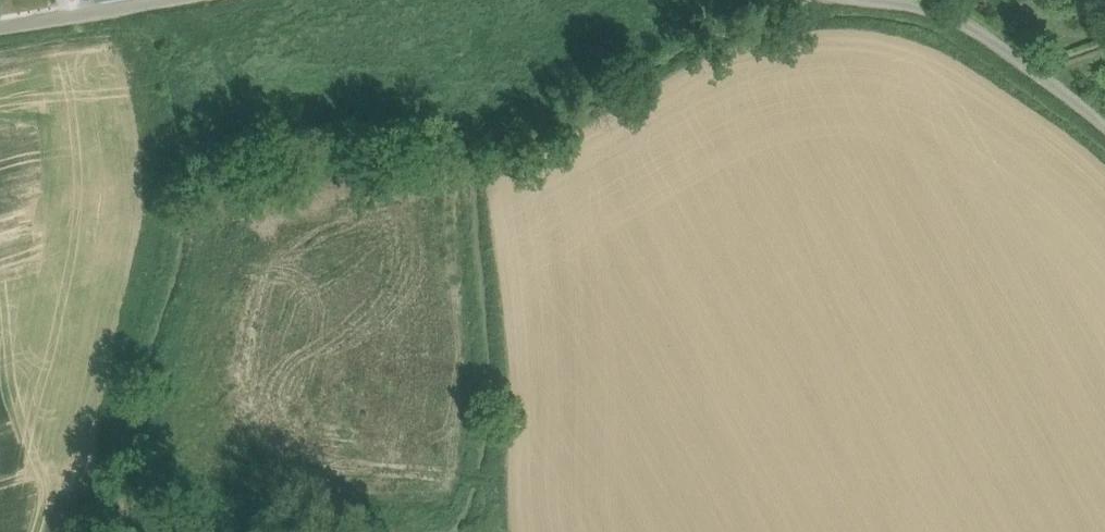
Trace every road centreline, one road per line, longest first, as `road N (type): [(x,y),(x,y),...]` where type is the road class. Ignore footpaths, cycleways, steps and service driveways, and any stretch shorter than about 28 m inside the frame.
road 1 (unclassified): [(889,0),(960,19),(1104,126)]
road 2 (unclassified): [(0,26),(153,0)]

